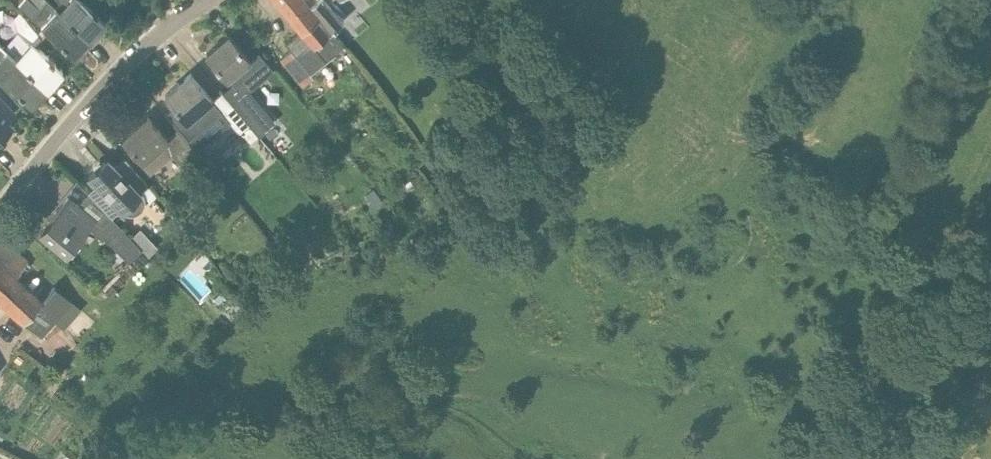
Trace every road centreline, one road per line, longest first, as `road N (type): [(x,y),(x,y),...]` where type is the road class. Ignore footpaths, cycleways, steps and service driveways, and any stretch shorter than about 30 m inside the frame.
road 1 (residential): [(0,208),(108,77),(204,0)]

